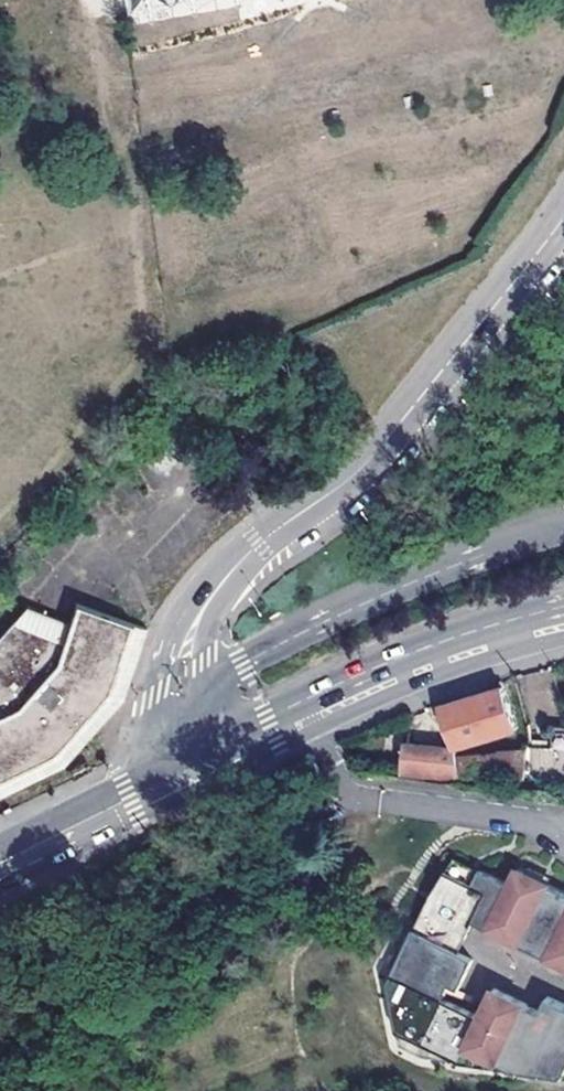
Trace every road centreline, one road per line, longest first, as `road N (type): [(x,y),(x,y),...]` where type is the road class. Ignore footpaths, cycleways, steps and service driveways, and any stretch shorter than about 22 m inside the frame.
road 1 (tertiary): [(194,621),(250,556),(352,484),(392,445),(563,227)]
road 2 (residential): [(563,531),(410,583),(241,663),(205,691)]
road 3 (secondary): [(563,624),(418,667),(205,765)]
road 4 (secondary): [(0,866),(205,765)]
road 5 (tertiary): [(194,621),(159,667),(167,733)]

